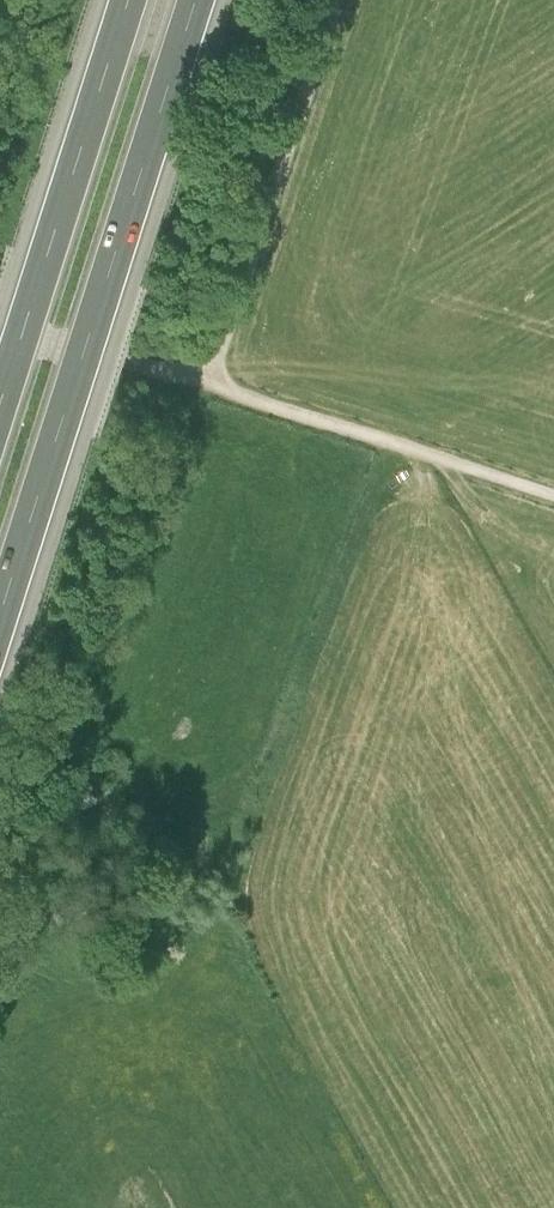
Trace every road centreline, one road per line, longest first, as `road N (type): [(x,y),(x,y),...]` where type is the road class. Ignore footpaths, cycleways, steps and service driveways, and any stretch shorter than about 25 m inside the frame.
road 1 (motorway): [(0,624),(198,0)]
road 2 (motorway): [(131,0),(0,402)]
road 3 (track): [(205,398),(336,0)]
road 4 (track): [(553,507),(205,398)]
road 5 (track): [(205,398),(0,334)]

